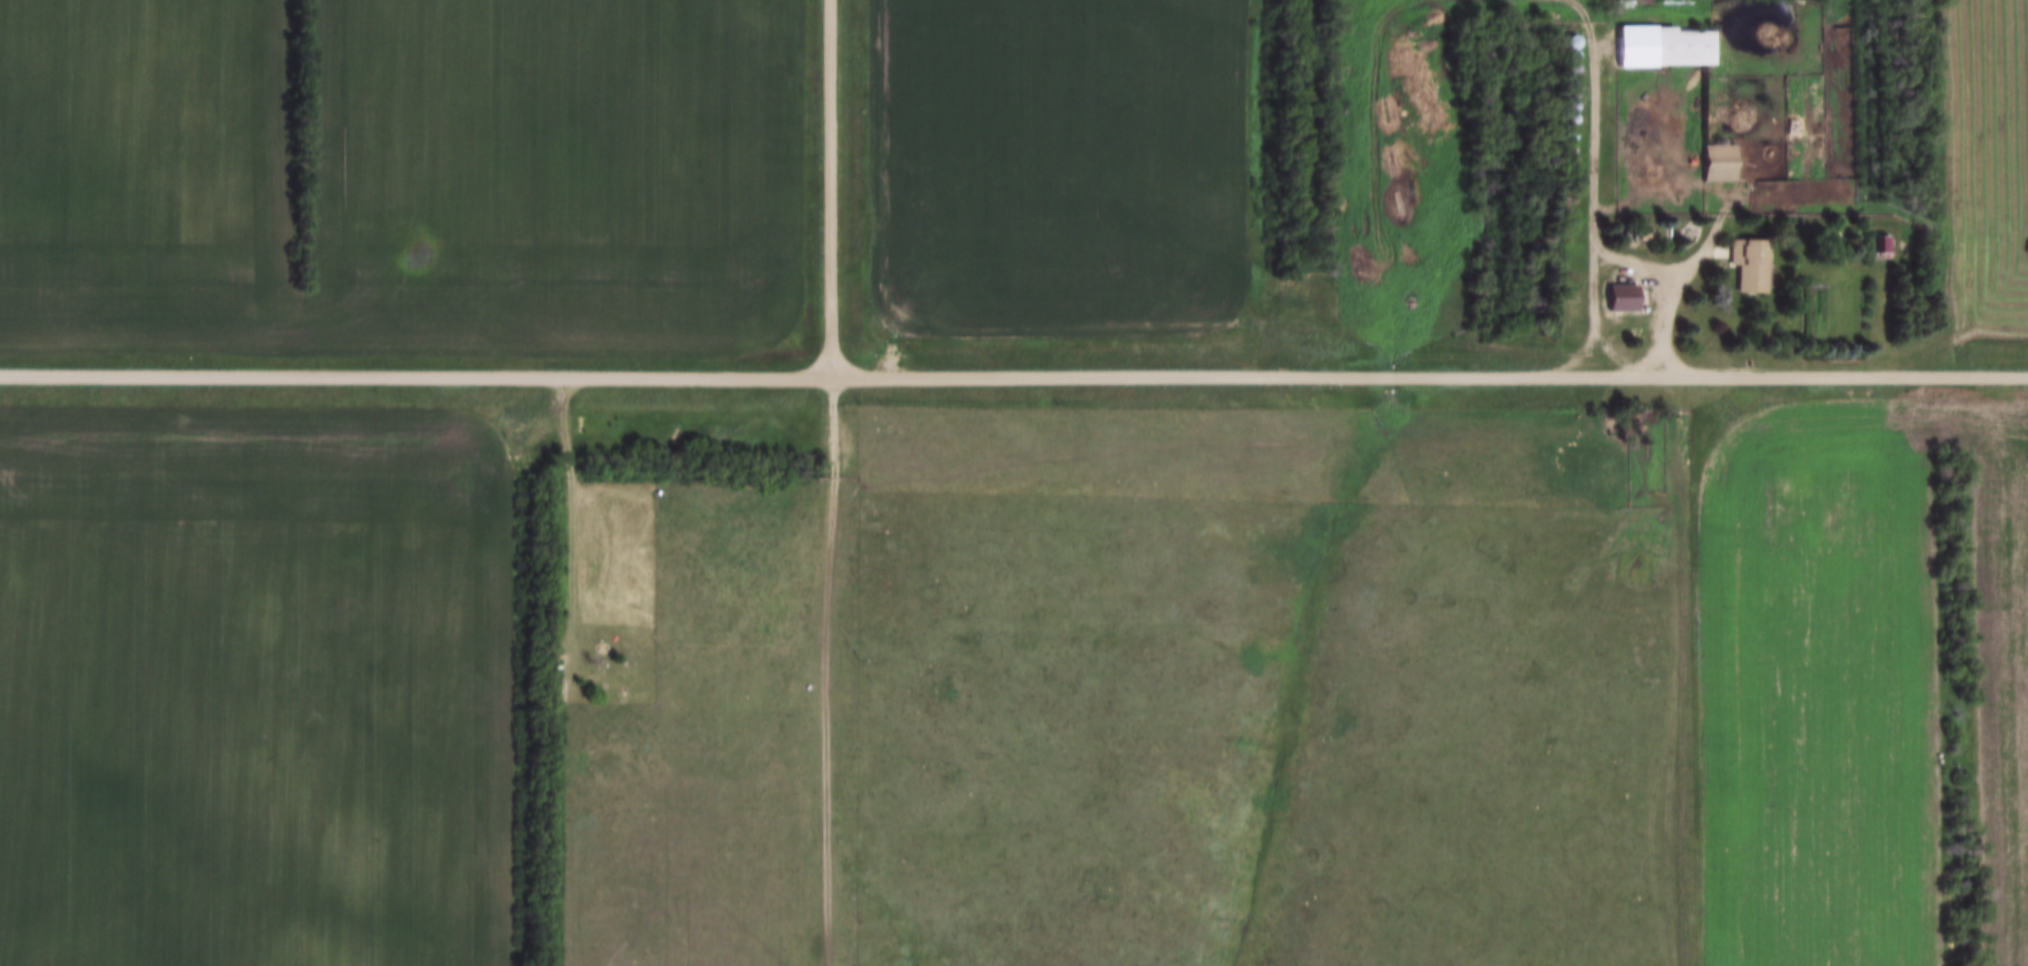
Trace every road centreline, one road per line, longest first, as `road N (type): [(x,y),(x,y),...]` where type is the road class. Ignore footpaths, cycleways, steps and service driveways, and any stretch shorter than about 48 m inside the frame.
road 1 (residential): [(831,376),(2027,374)]
road 2 (residential): [(831,376),(0,372)]
road 3 (track): [(831,376),(839,534),(826,598),(829,965)]
road 4 (residential): [(832,0),(831,376)]
road 5 (track): [(1836,0),(1841,151),(1834,178),(1729,192)]

